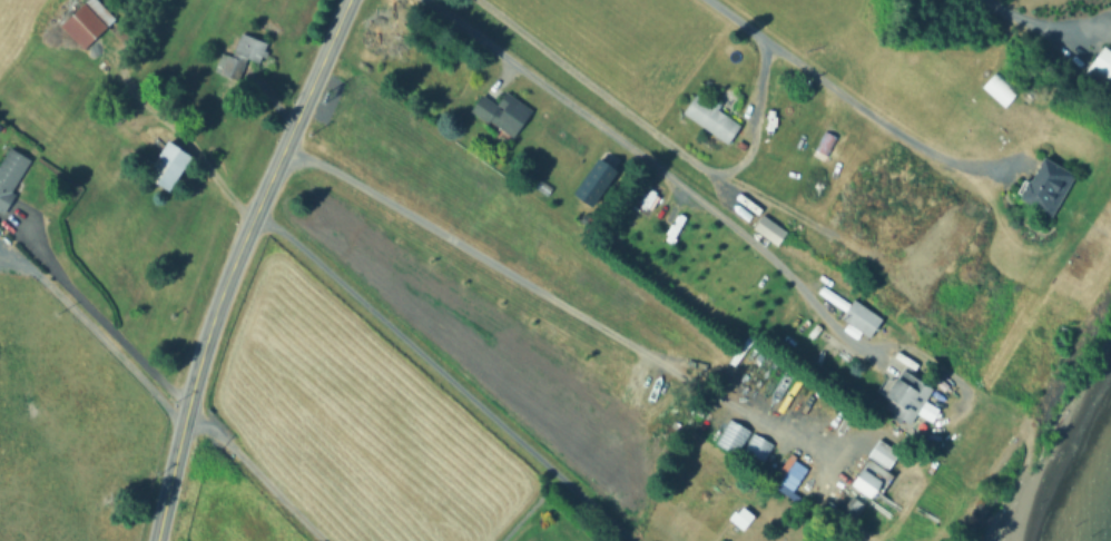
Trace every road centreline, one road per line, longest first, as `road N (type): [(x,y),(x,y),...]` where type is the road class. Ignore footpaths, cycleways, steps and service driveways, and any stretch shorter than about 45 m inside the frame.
road 1 (tertiary): [(208,331),(351,0)]
road 2 (tertiary): [(156,540),(208,331)]

